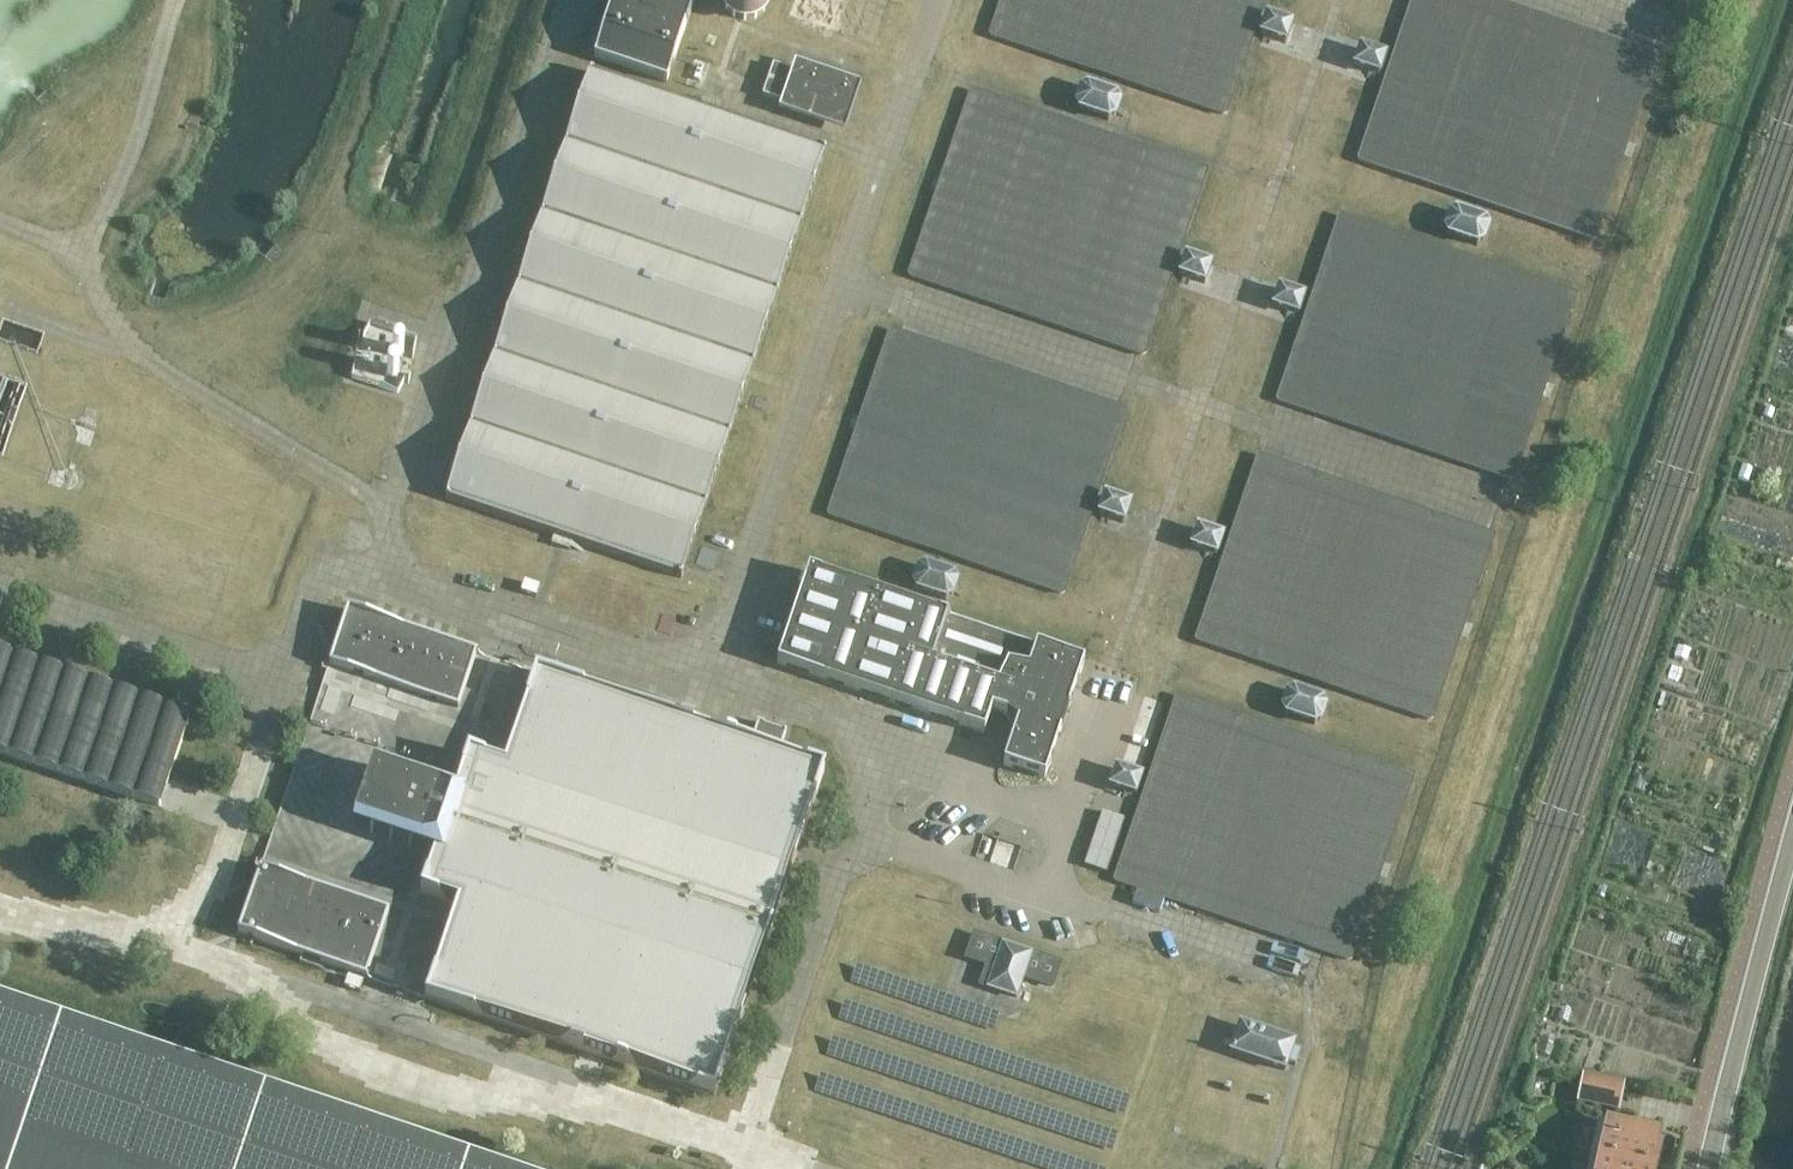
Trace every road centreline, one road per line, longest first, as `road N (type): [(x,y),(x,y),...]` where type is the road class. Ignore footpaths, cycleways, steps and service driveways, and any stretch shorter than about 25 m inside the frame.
road 1 (tertiary): [(1707,1168),(1792,841)]

